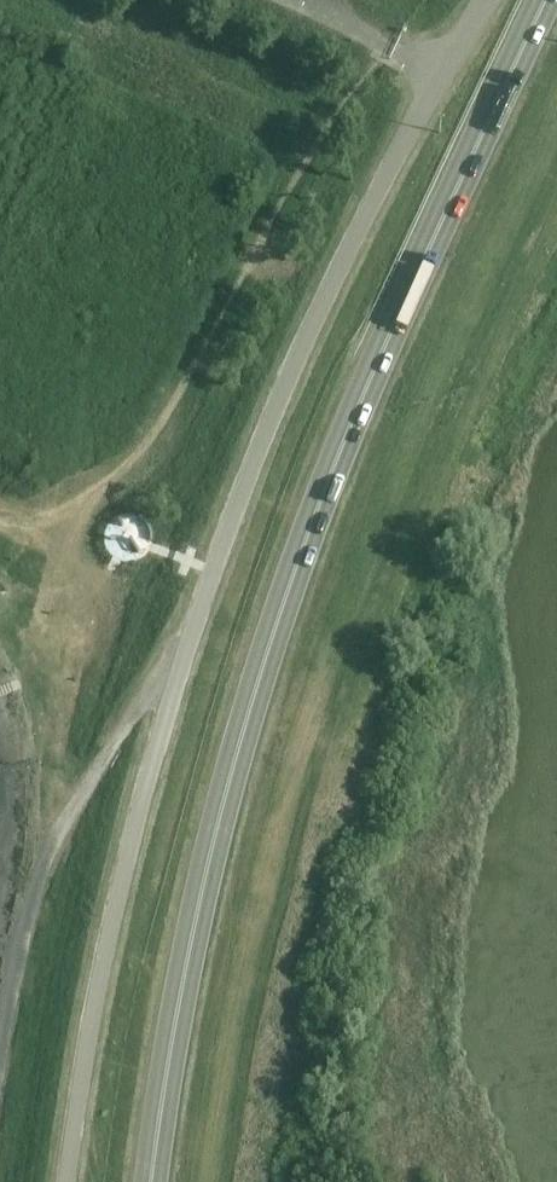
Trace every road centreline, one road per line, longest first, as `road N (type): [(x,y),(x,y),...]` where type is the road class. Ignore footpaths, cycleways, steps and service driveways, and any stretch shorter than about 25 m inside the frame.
road 1 (unclassified): [(67,1181),(120,890),(171,697),(230,520),(322,302),(484,0)]
road 2 (trunk): [(147,1181),(226,757),(283,586),(546,0)]
road 3 (track): [(171,697),(141,708),(48,851),(11,1014)]

